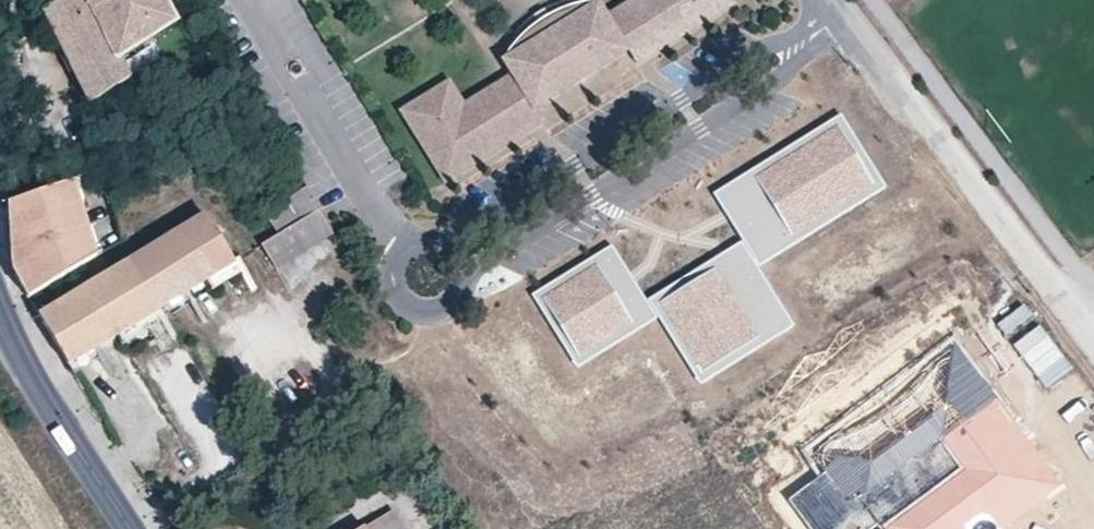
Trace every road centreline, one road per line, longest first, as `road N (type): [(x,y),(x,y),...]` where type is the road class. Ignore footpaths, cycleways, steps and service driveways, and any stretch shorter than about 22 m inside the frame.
road 1 (residential): [(462,278),(847,24)]
road 2 (residential): [(836,9),(465,240),(445,245)]
road 3 (residential): [(847,24),(1037,267),(1093,319)]
road 4 (residential): [(397,245),(263,4)]
road 5 (tertiary): [(130,528),(0,325)]
road 6 (residential): [(397,245),(380,281),(404,314),(444,311),(462,278)]

